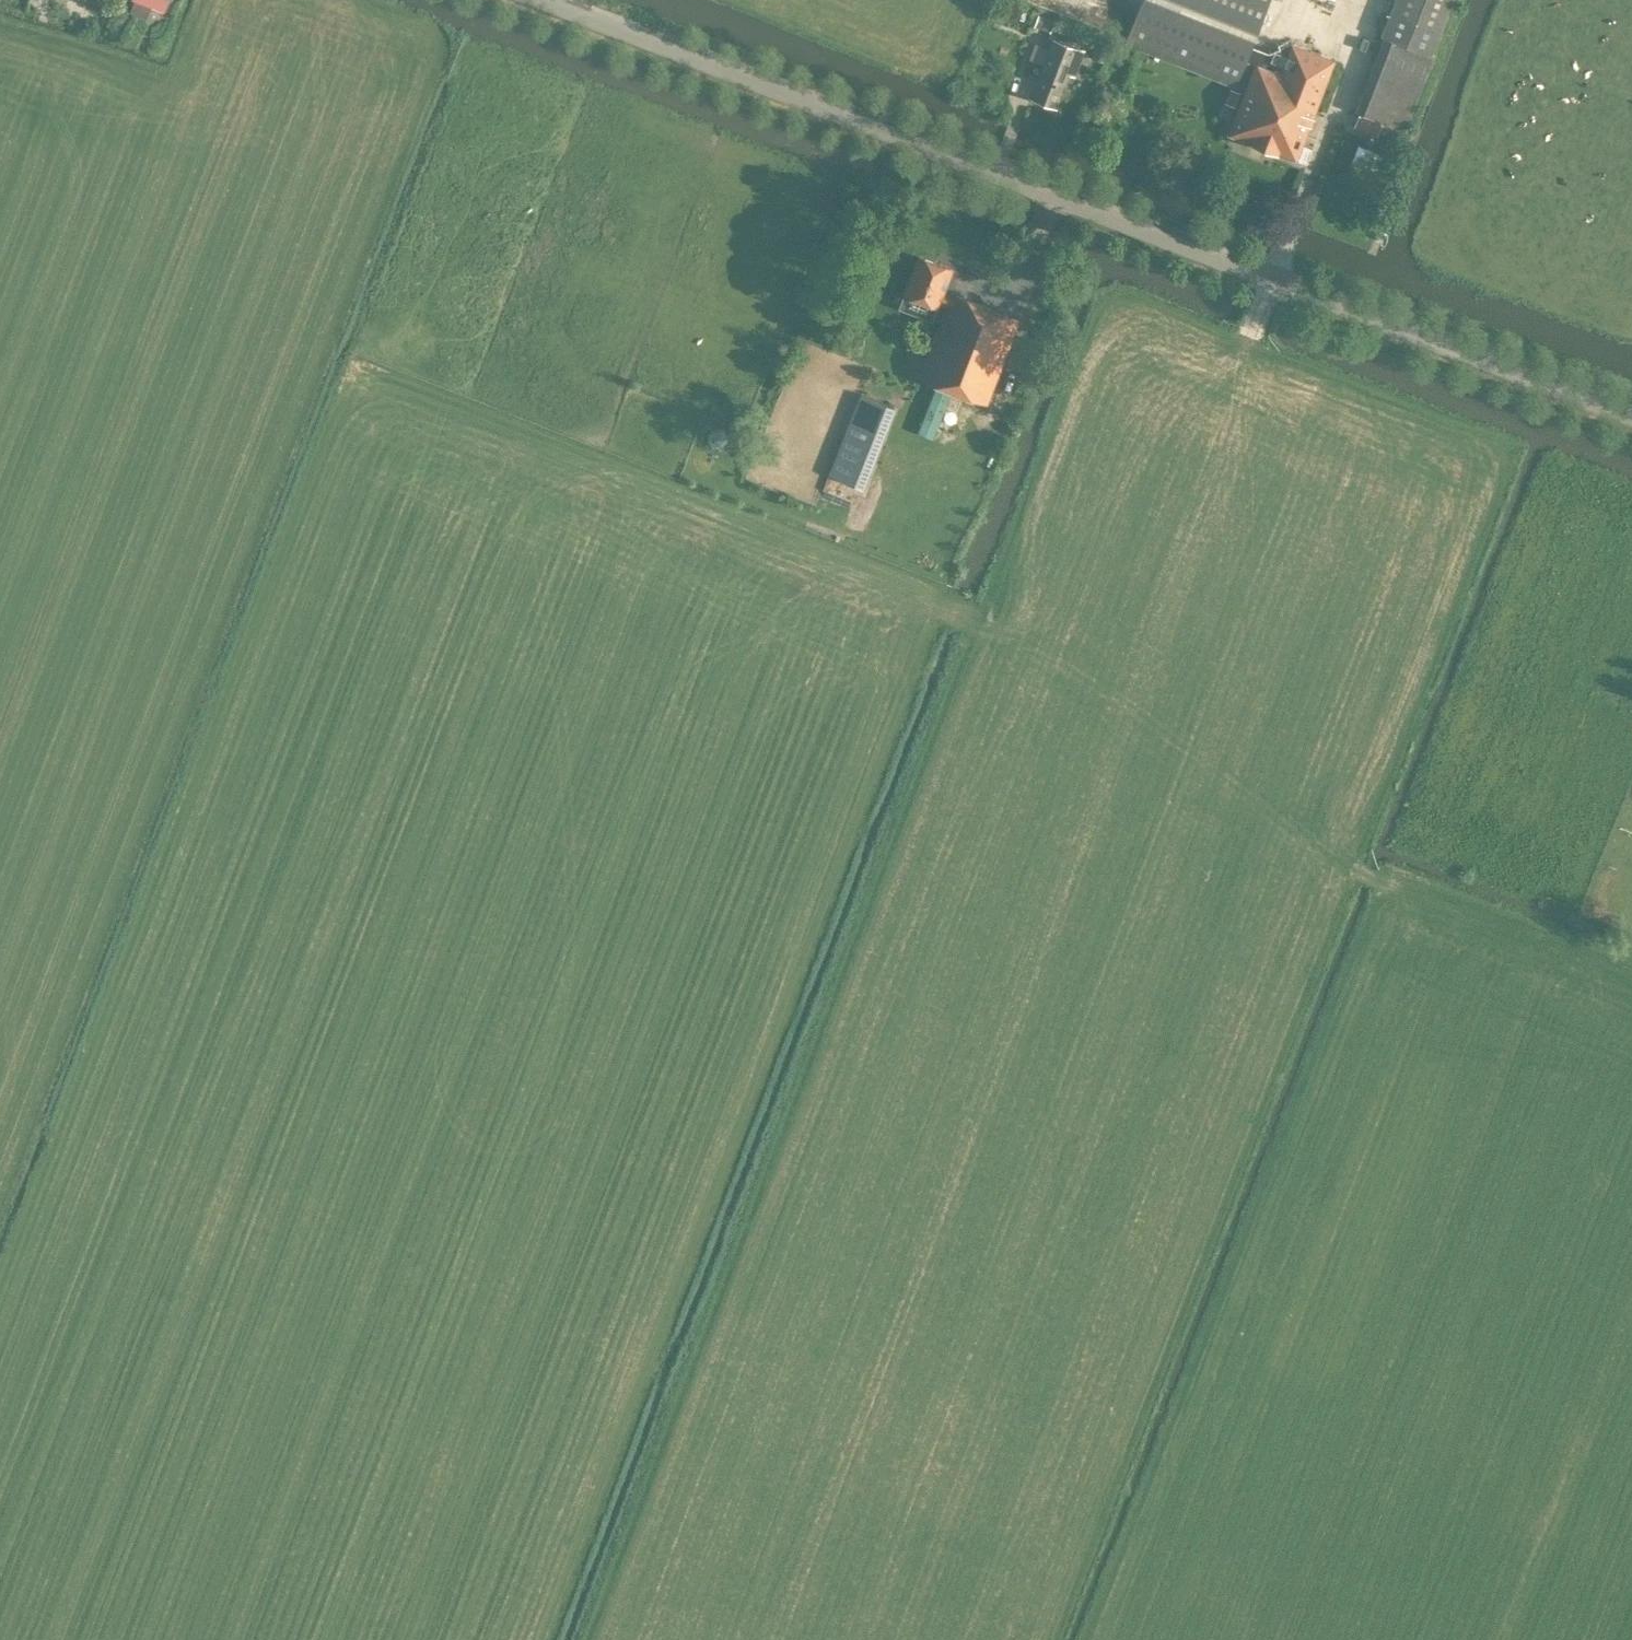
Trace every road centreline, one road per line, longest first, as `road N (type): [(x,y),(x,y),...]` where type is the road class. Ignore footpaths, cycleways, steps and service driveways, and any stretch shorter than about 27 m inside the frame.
road 1 (unclassified): [(1631,414),(547,0)]

